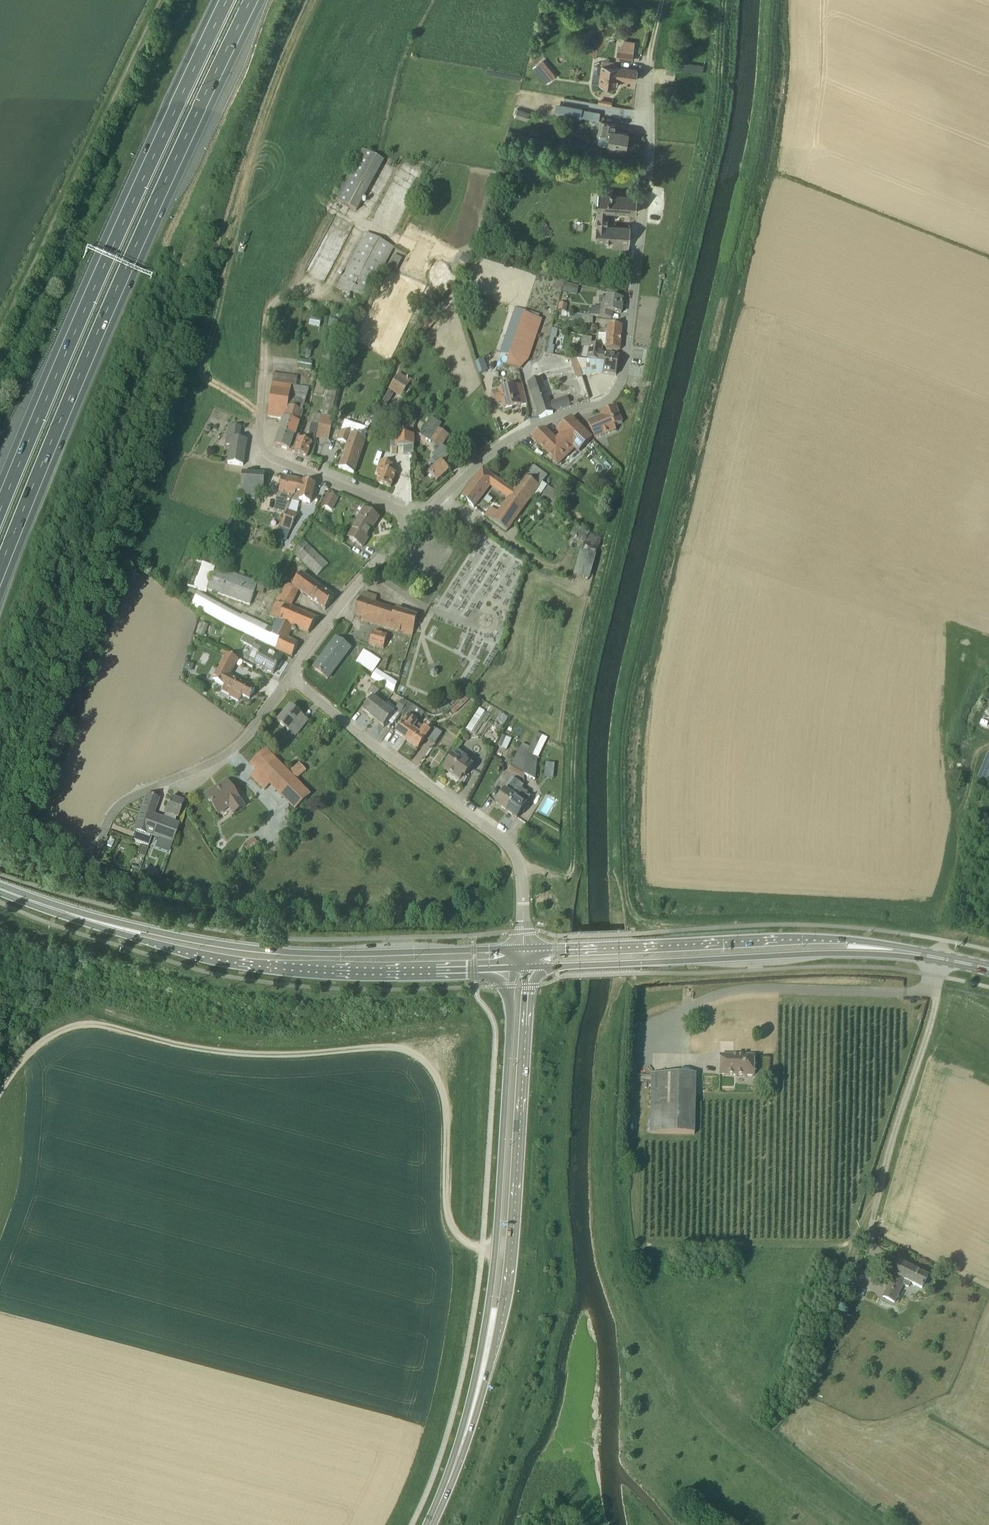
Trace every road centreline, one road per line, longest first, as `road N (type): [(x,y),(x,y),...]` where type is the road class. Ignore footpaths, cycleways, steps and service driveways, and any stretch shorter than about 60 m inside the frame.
road 1 (track): [(0,1092),(30,1047),(77,1022),(237,1054),(398,1049),(424,1060),(441,1081),(453,1232),(468,1245),(497,1250)]
road 2 (motorway): [(0,579),(116,297),(255,0)]
road 3 (residential): [(419,521),(503,445),(620,387),(646,198),(650,63)]
road 4 (motorway): [(224,0),(0,502)]
road 5 (primary): [(525,948),(293,951),(124,930)]
road 6 (primary): [(124,930),(261,963),(512,967)]
road 7 (unclassified): [(525,948),(524,878),(509,843),(291,676)]
road 8 (primary): [(492,1334),(508,1250),(526,966)]
road 9 (primary): [(512,967),(492,1334)]
road 10 (residential): [(419,521),(275,459),(261,445),(268,310),(284,295)]
road 11 (primary): [(856,946),(800,937),(525,948)]
road 12 (primary): [(526,966),(856,946)]
road 13 (residential): [(92,858),(114,809),(230,749),(291,676)]
road 14 (unclassified): [(873,1226),(940,958)]
road 15 (residential): [(291,676),(335,612),(419,521)]
road 16 (primary): [(492,1334),(430,1524)]
road 17 (primary): [(124,930),(0,889)]

